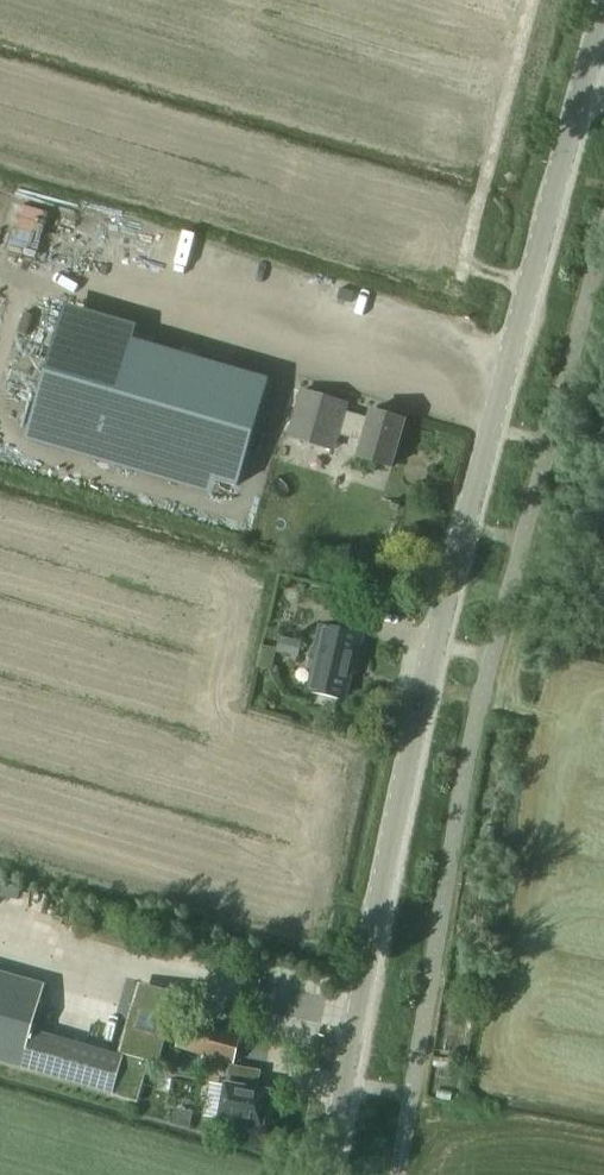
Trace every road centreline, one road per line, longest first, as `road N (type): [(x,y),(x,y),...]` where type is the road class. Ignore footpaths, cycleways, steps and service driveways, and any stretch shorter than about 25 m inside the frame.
road 1 (tertiary): [(329,1174),(436,641),(603,17)]
road 2 (track): [(526,286),(463,271),(533,0)]

